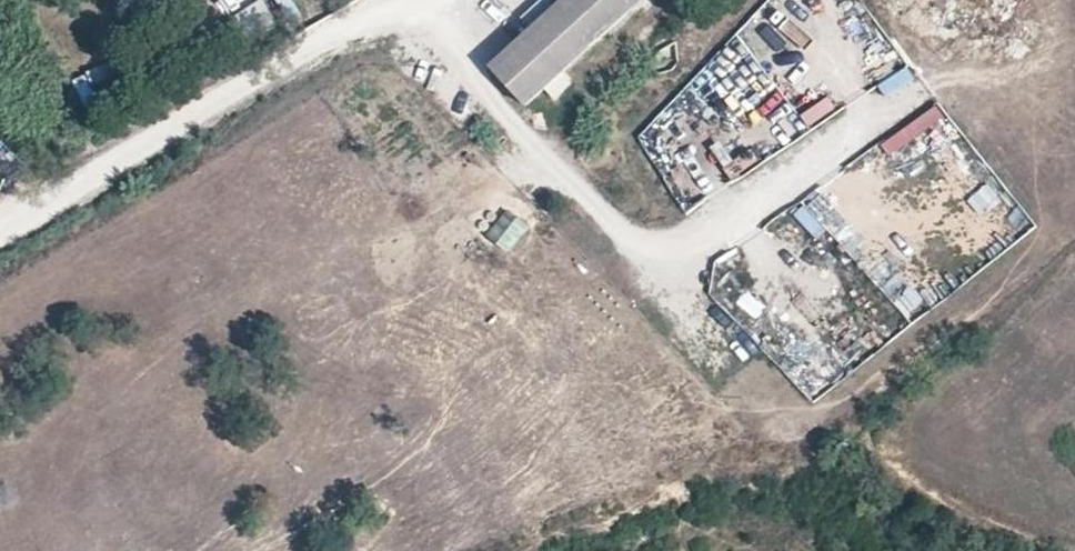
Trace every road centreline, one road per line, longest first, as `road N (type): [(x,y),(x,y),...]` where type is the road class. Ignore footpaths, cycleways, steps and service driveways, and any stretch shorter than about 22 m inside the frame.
road 1 (track): [(0,231),(380,13)]

